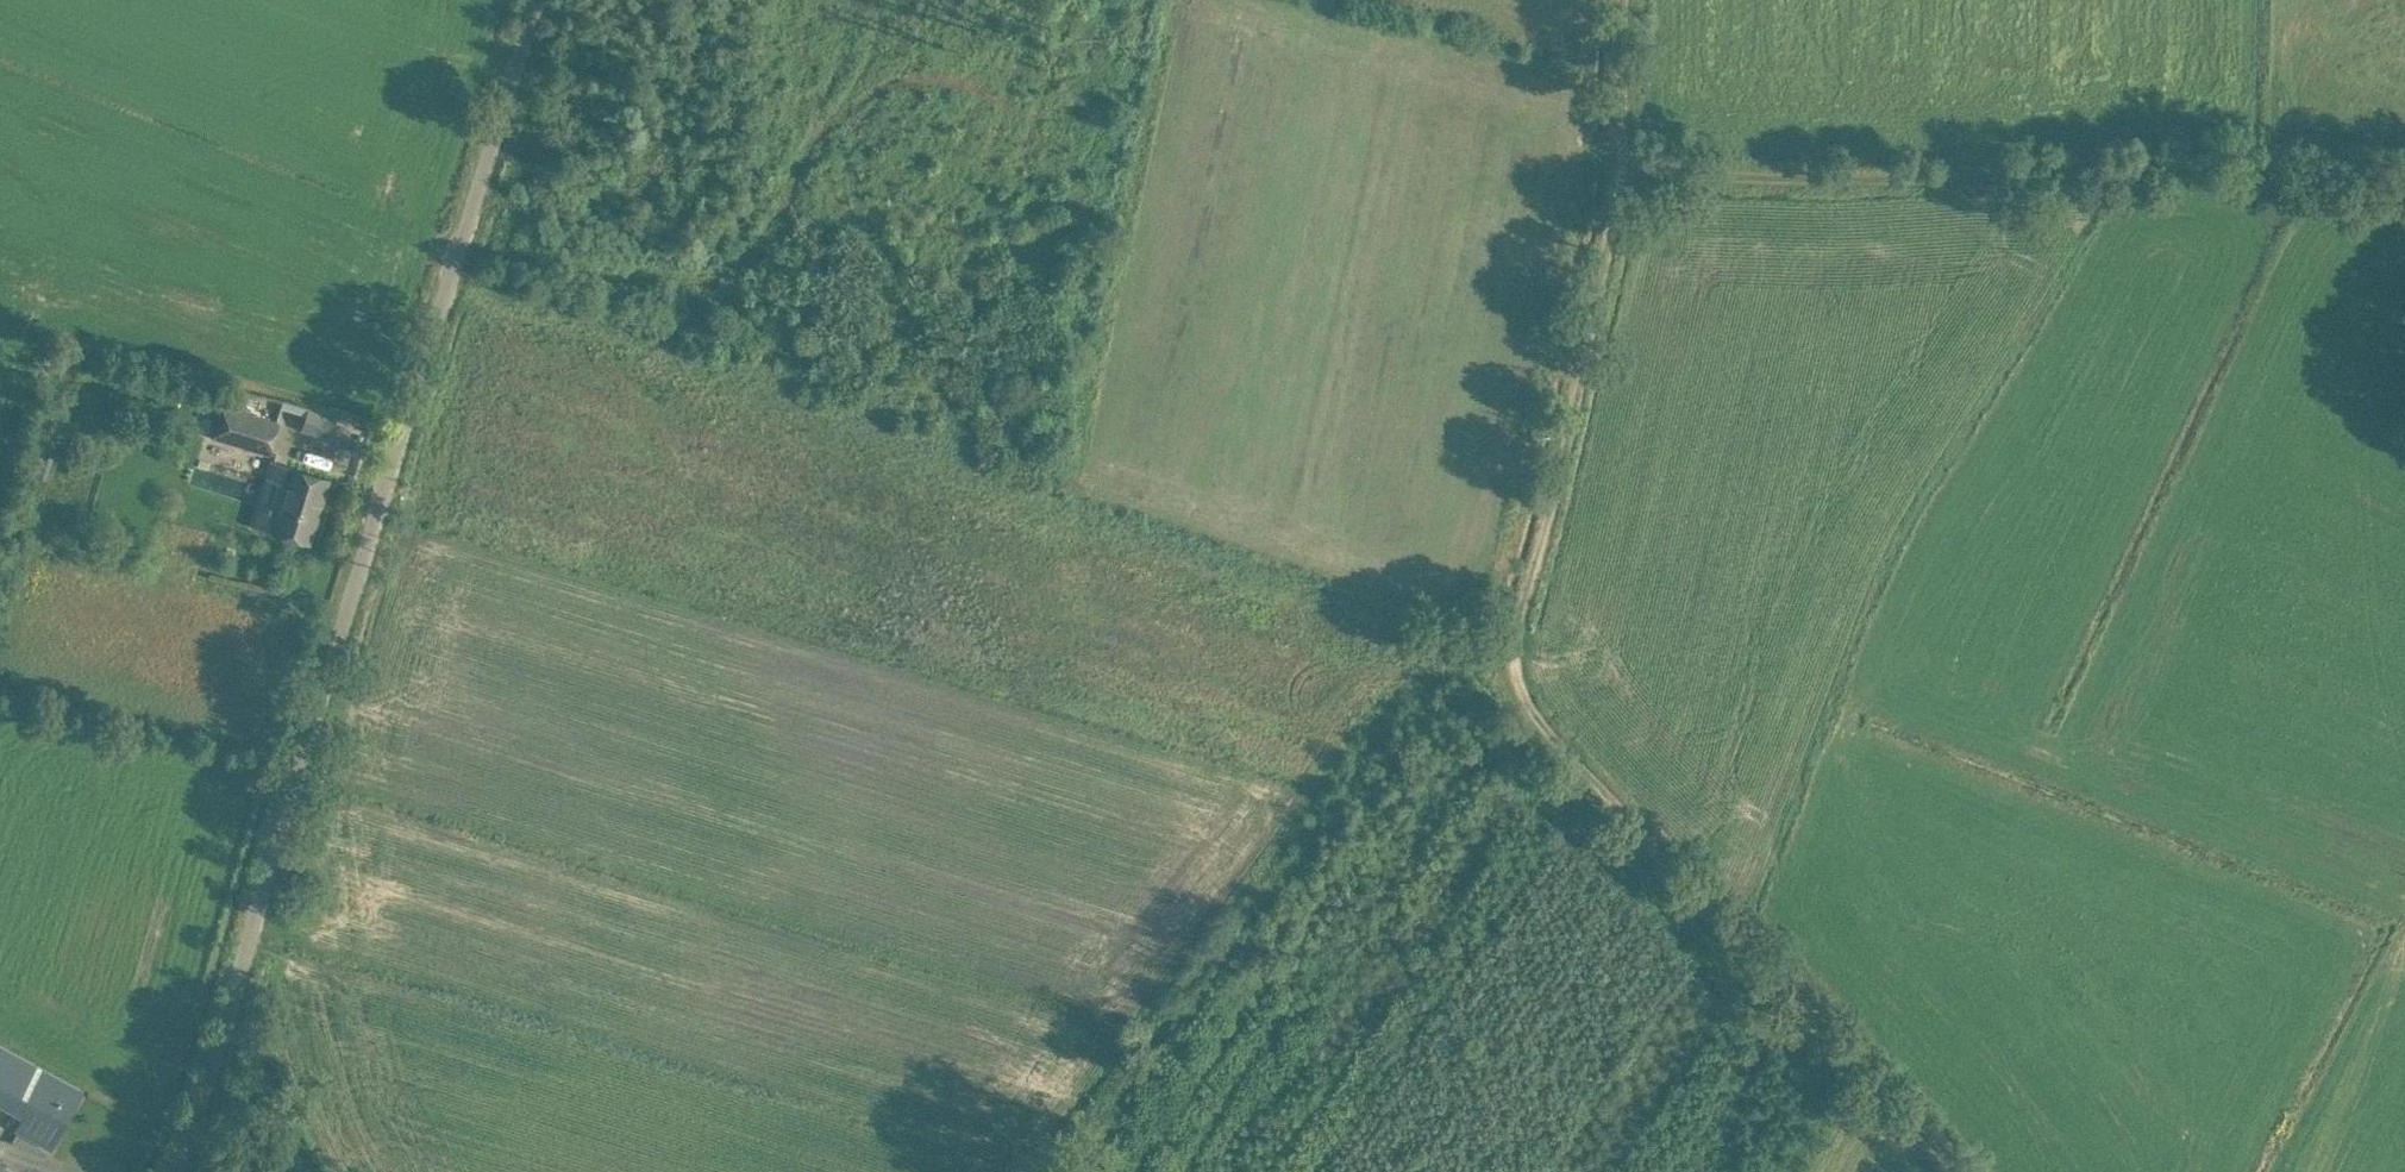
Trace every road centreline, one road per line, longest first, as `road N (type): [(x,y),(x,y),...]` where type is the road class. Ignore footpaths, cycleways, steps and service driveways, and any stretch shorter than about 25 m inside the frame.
road 1 (unclassified): [(167,1171),(317,714),(530,0)]
road 2 (track): [(1967,1171),(1889,1078),(1692,890),(1524,696),(1528,614),(1622,173)]
road 3 (track): [(1622,173),(1868,180),(2221,159),(2404,171)]
road 4 (track): [(1627,0),(1622,173)]

